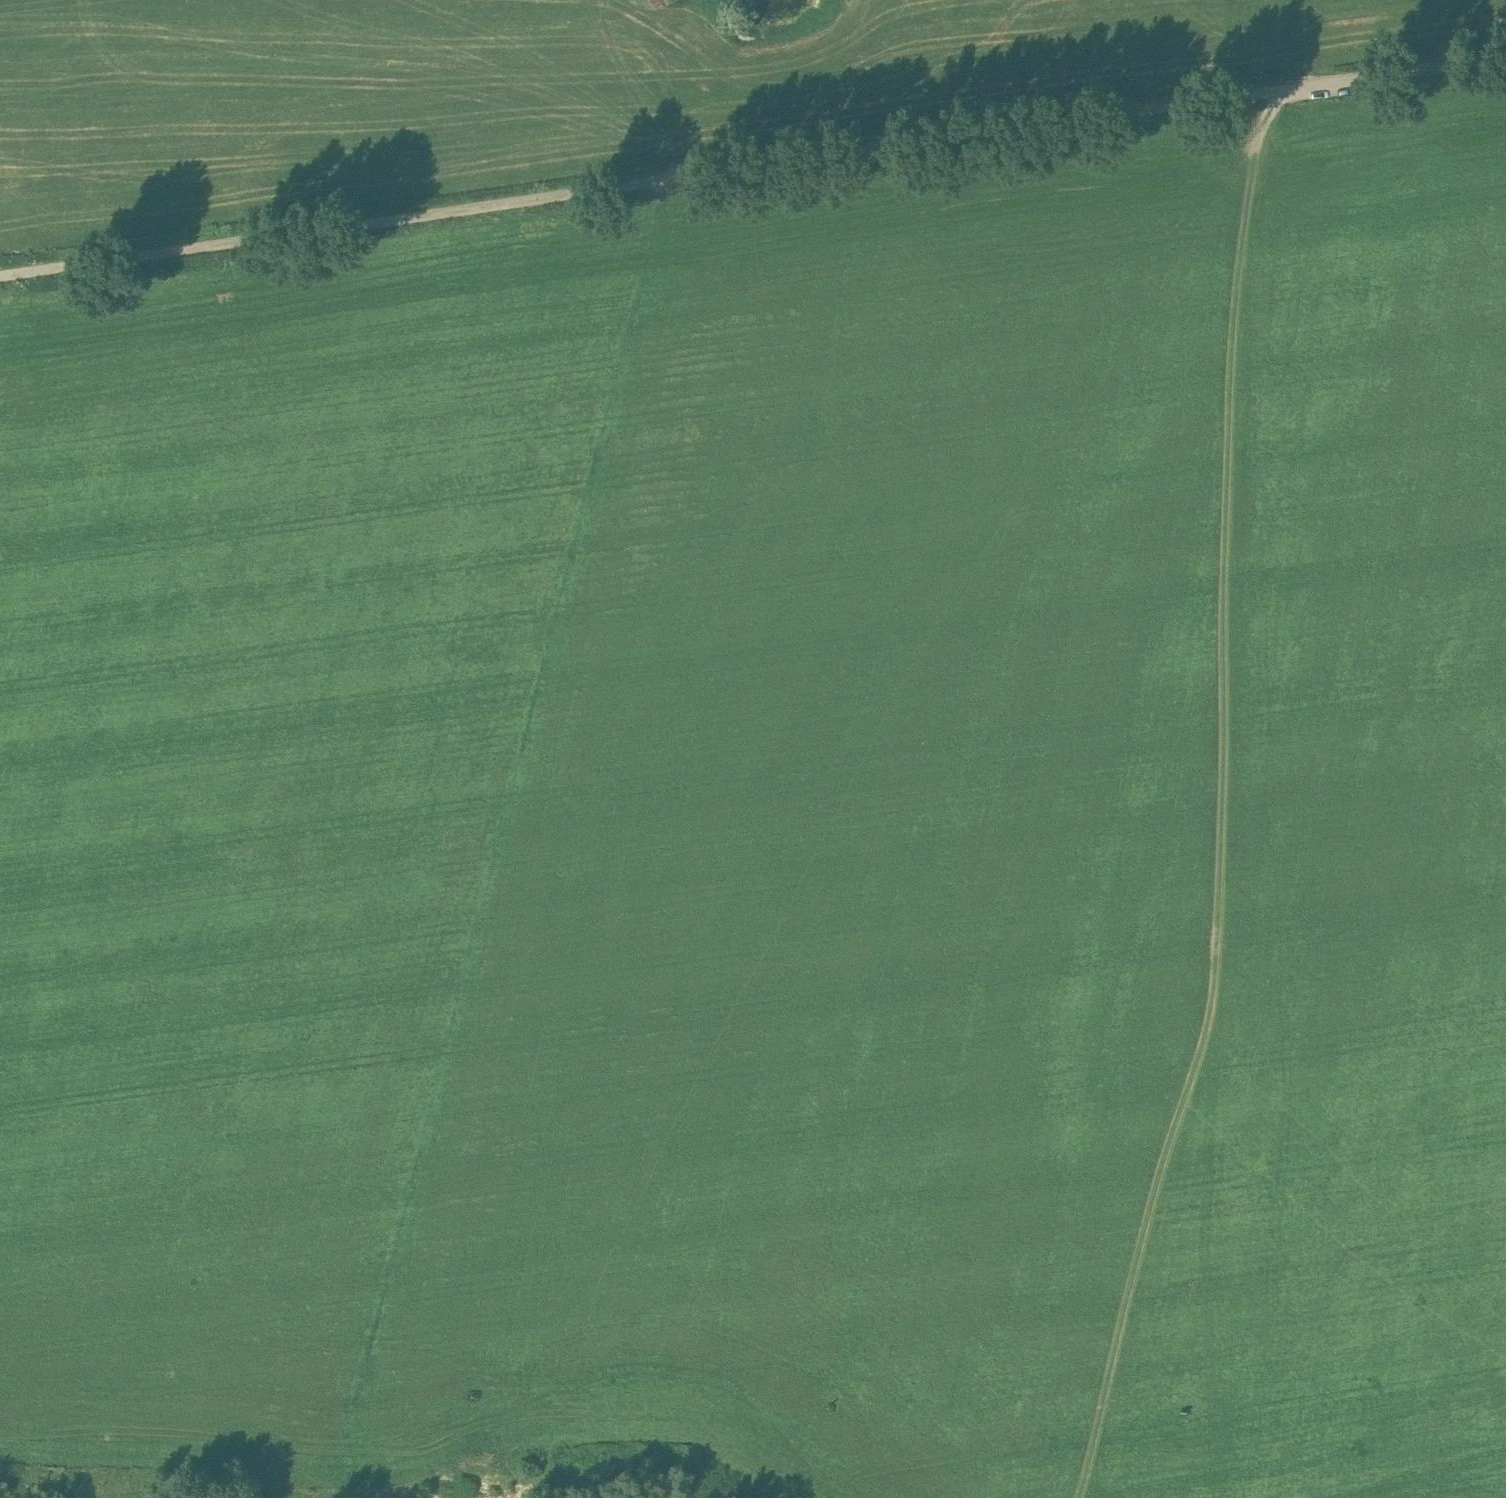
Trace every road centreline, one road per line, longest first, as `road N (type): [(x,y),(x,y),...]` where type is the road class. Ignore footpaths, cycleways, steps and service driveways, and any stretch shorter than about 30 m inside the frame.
road 1 (track): [(1505,62),(0,279)]

